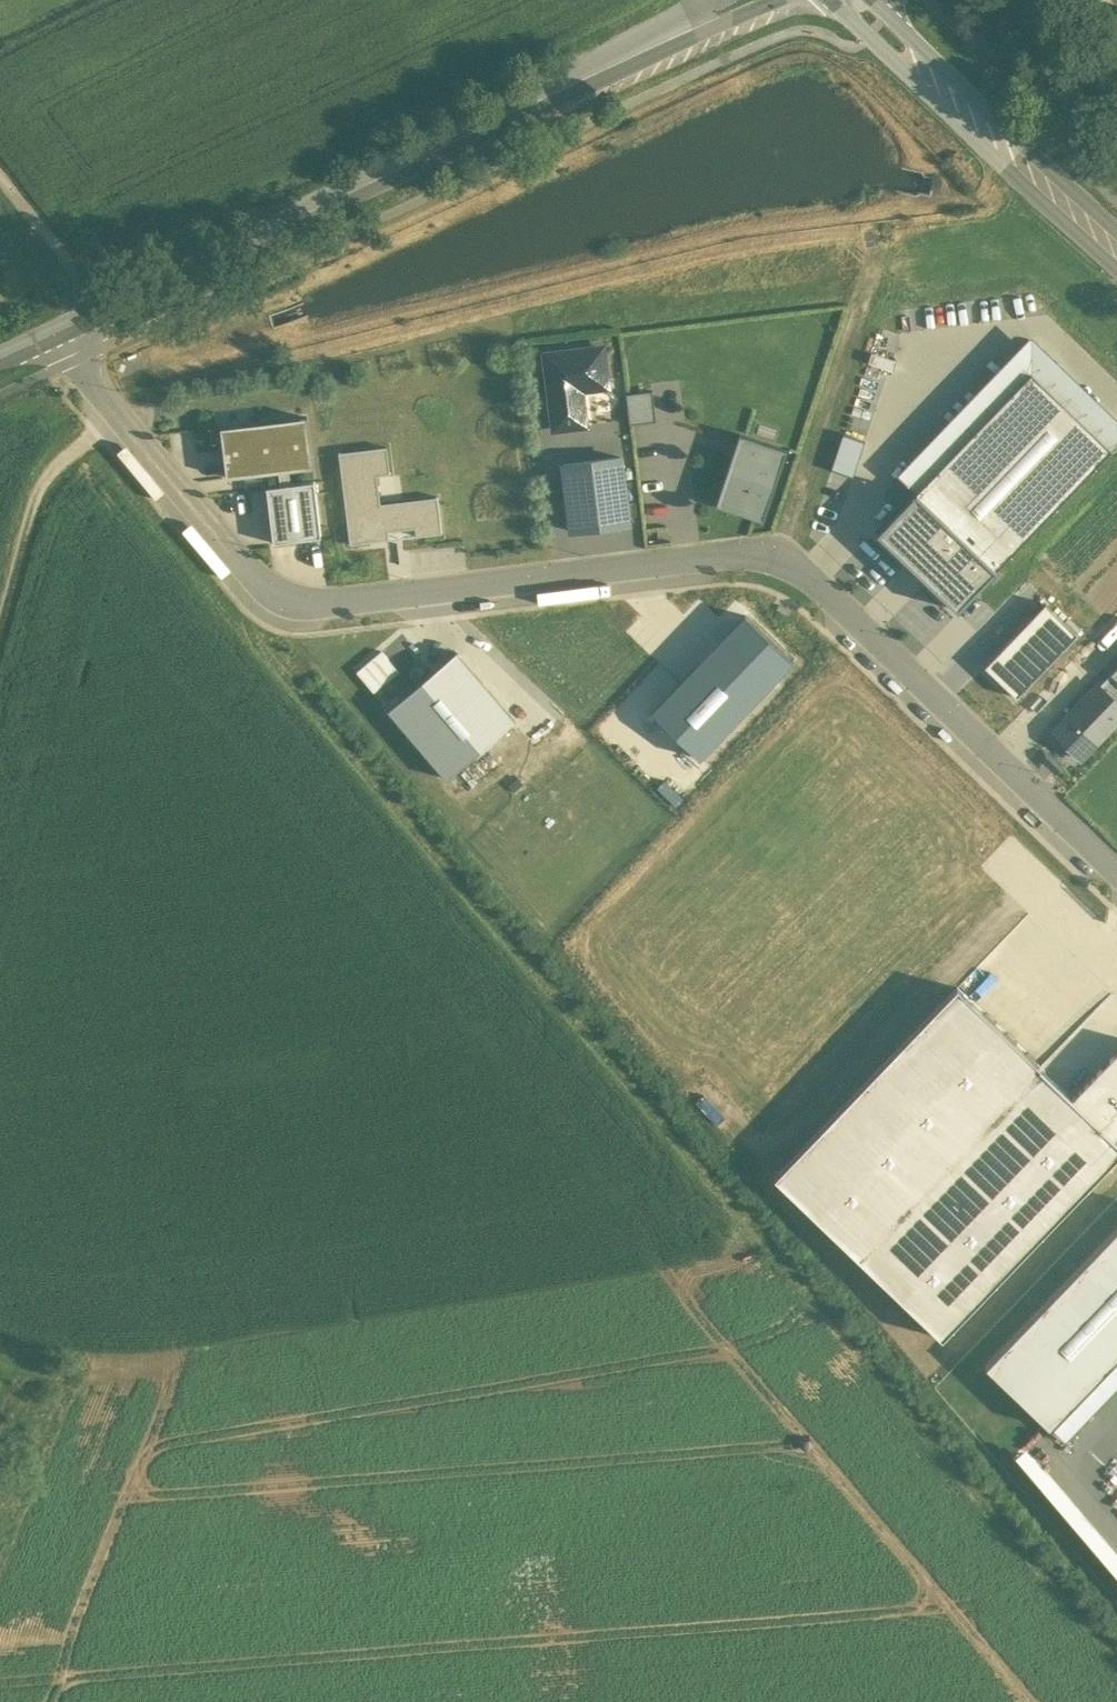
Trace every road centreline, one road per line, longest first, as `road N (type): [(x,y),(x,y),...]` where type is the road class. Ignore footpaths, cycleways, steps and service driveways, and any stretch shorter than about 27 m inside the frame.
road 1 (unclassified): [(53,334),(270,593),(285,602),(707,553),(777,556),(830,589),(1116,865)]
road 2 (tertiary): [(394,170),(484,138),(781,0)]
road 3 (secondary): [(833,0),(1116,272)]
road 4 (tertiary): [(394,170),(53,334)]
road 5 (tertiary): [(722,0),(394,170)]
road 6 (secondary): [(1116,231),(874,0)]

